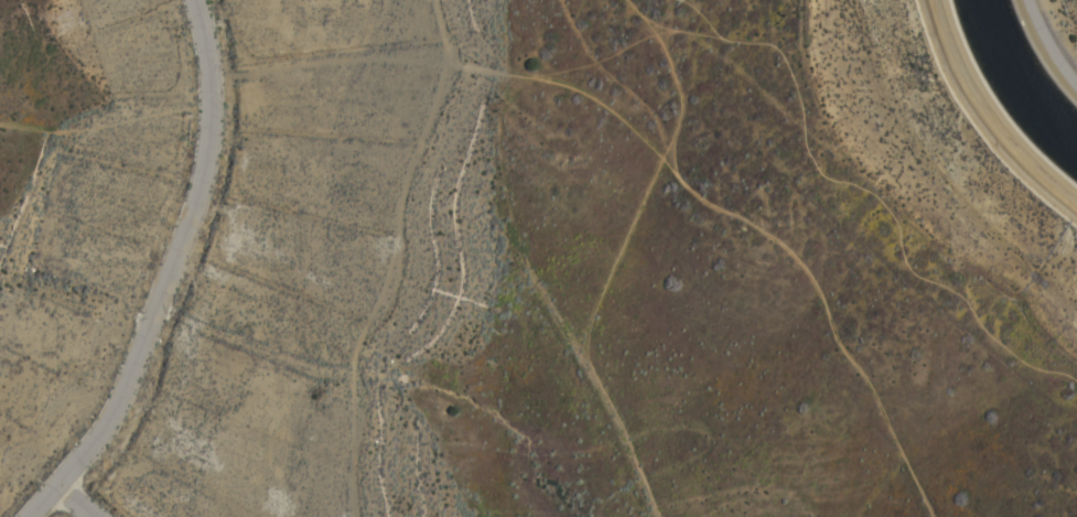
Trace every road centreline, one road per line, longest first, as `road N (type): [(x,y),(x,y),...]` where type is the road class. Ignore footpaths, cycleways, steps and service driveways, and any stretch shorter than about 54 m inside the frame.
road 1 (track): [(500,74),(548,77),(602,106),(666,153),(686,189),(711,208),(790,249),(816,284),(837,341),(869,383),(933,516)]
road 2 (residential): [(28,516),(115,408),(195,209),(214,84),(198,0)]
road 3 (track): [(661,516),(509,224),(498,160),(505,0)]
road 4 (track): [(938,0),(958,74),(1025,168),(1076,211)]
road 5 (track): [(580,353),(666,153)]

